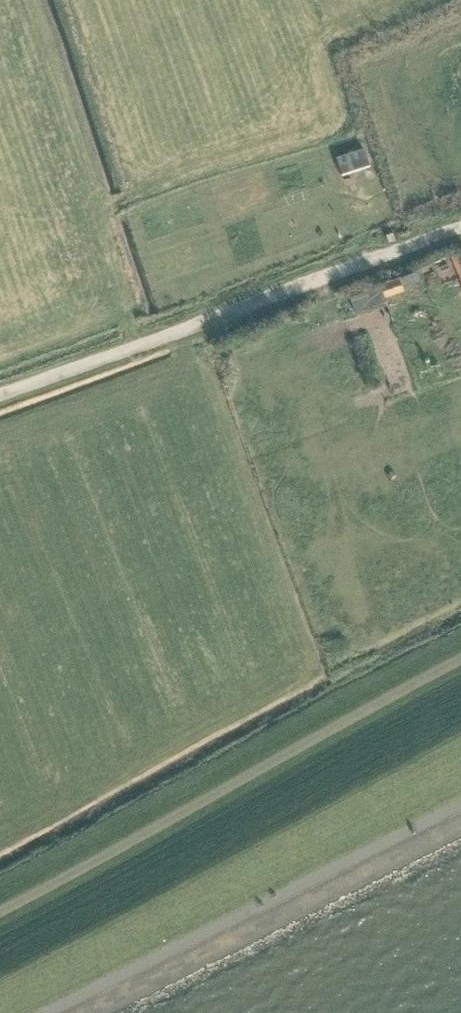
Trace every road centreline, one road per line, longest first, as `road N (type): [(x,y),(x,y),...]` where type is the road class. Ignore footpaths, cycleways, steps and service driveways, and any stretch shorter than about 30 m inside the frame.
road 1 (track): [(460,228),(0,395)]

